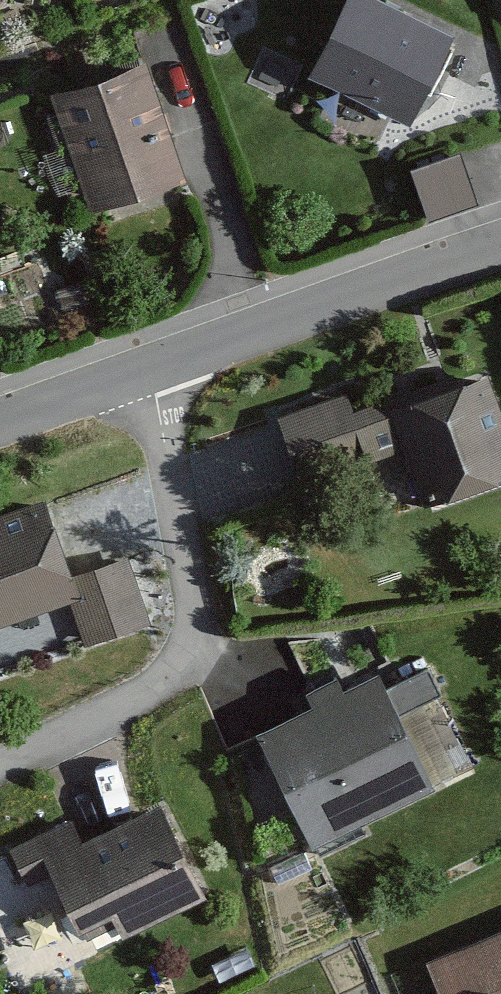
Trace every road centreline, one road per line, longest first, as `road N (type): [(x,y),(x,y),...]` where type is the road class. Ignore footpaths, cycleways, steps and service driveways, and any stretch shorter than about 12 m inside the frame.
road 1 (residential): [(150,369),(186,555),(190,651),(163,679),(0,763)]
road 2 (residential): [(500,248),(150,369)]
road 3 (residential): [(150,369),(0,420)]

